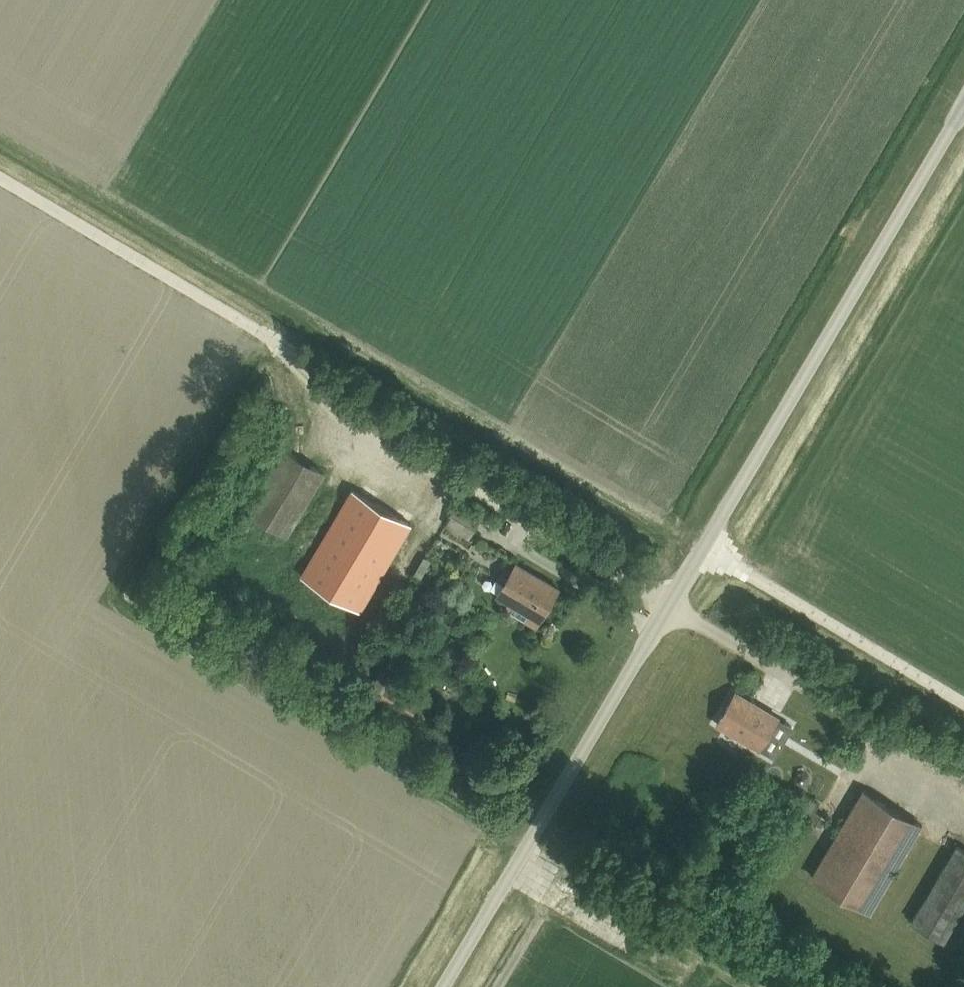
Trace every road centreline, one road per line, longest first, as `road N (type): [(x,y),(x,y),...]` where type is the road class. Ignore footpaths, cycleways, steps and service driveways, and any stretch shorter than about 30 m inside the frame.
road 1 (unclassified): [(441,986),(963,105)]
road 2 (track): [(522,850),(751,986)]

